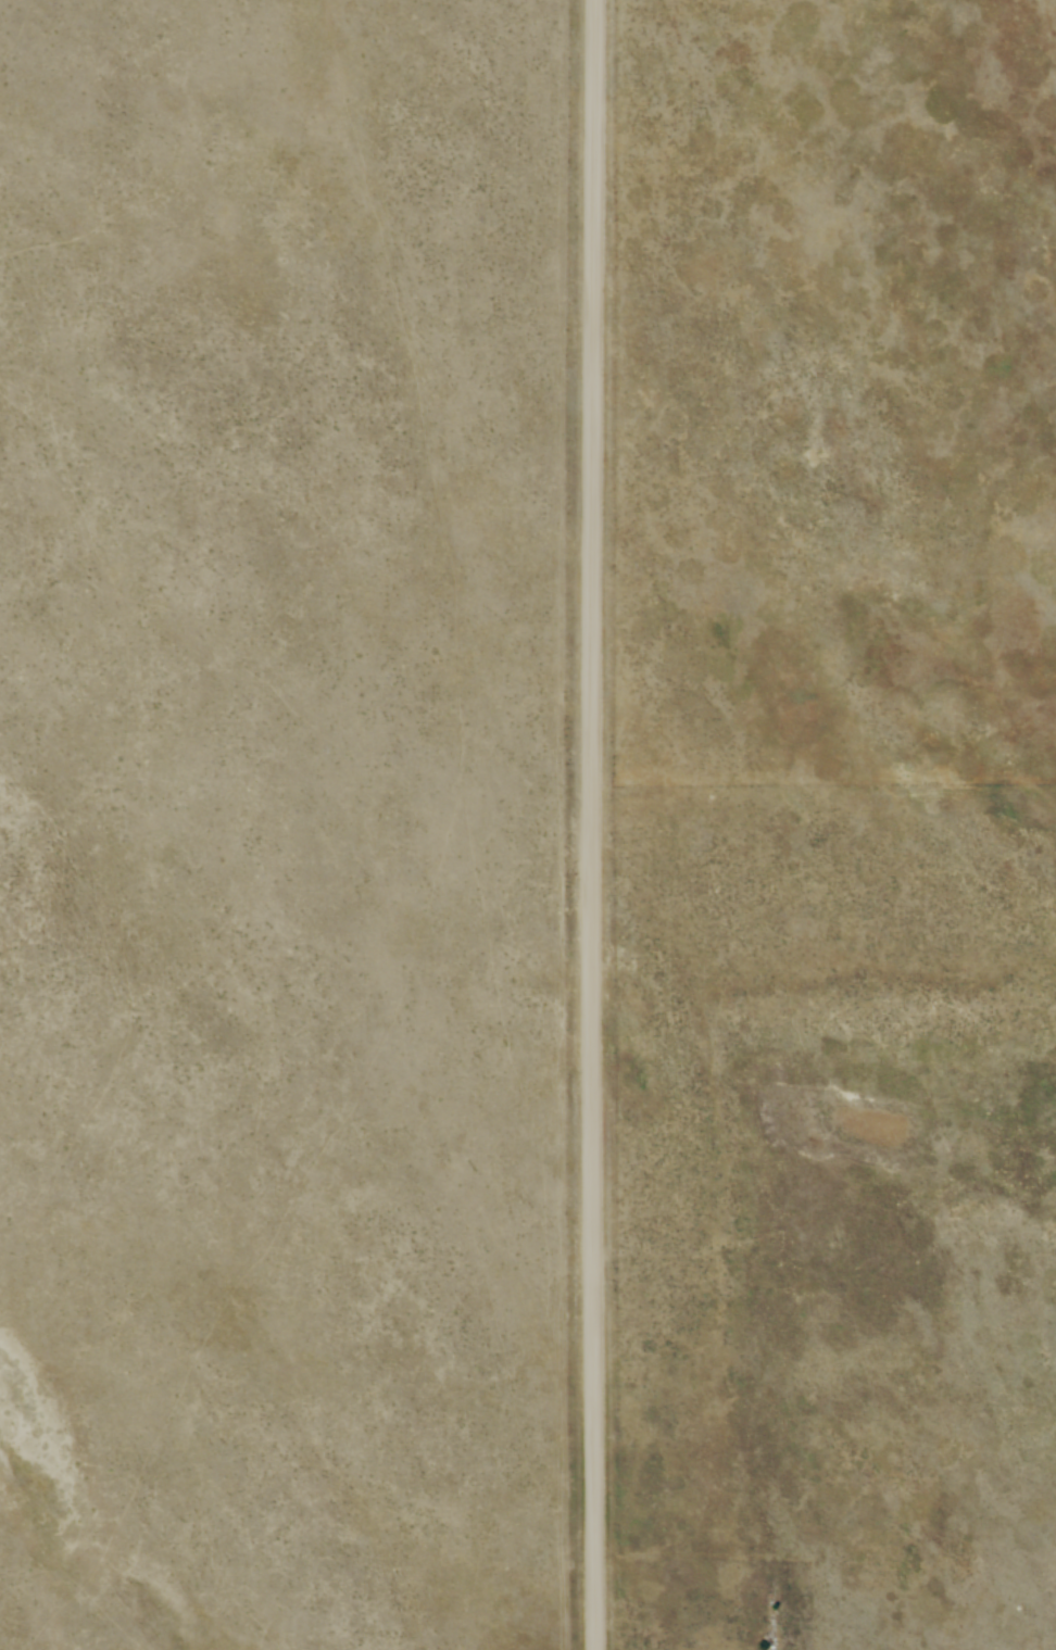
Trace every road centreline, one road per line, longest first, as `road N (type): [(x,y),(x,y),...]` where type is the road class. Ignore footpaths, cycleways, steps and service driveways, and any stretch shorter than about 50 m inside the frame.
road 1 (residential): [(596,0),(595,1649)]

